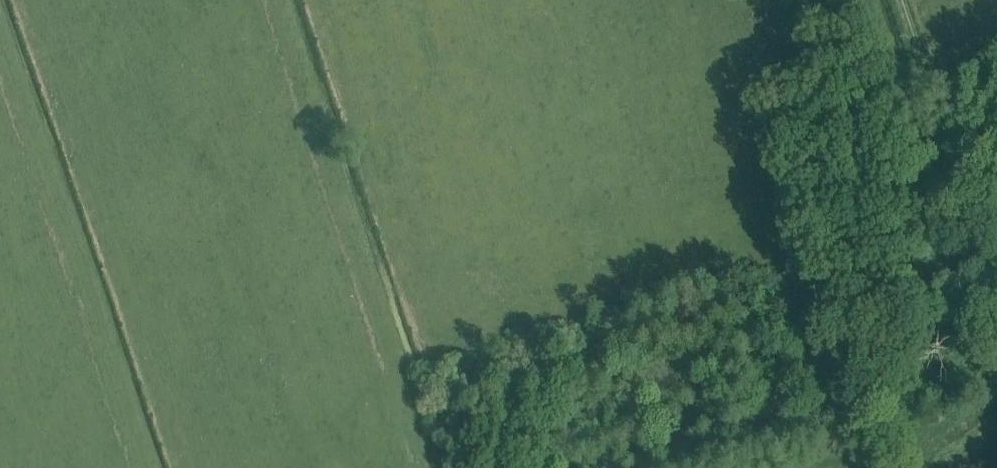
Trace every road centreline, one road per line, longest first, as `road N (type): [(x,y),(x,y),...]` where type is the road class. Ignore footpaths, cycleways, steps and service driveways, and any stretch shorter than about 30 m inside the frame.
road 1 (track): [(996,295),(901,0)]

